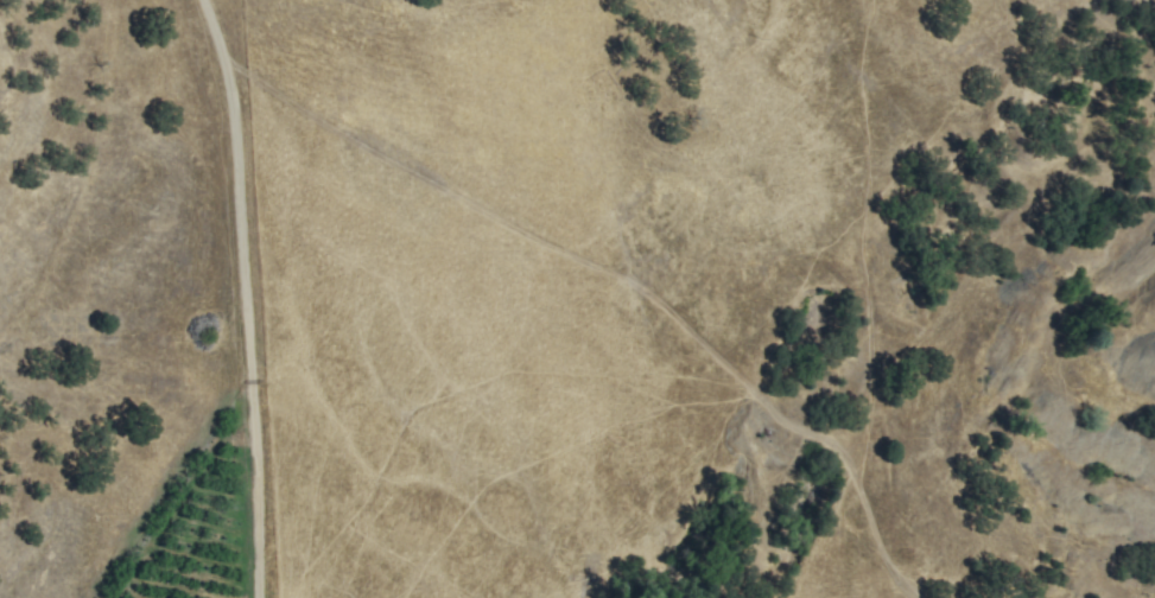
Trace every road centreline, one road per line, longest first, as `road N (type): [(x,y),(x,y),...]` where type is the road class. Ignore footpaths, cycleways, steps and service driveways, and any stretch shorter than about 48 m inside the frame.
road 1 (residential): [(208,0),(239,133),(264,597)]

